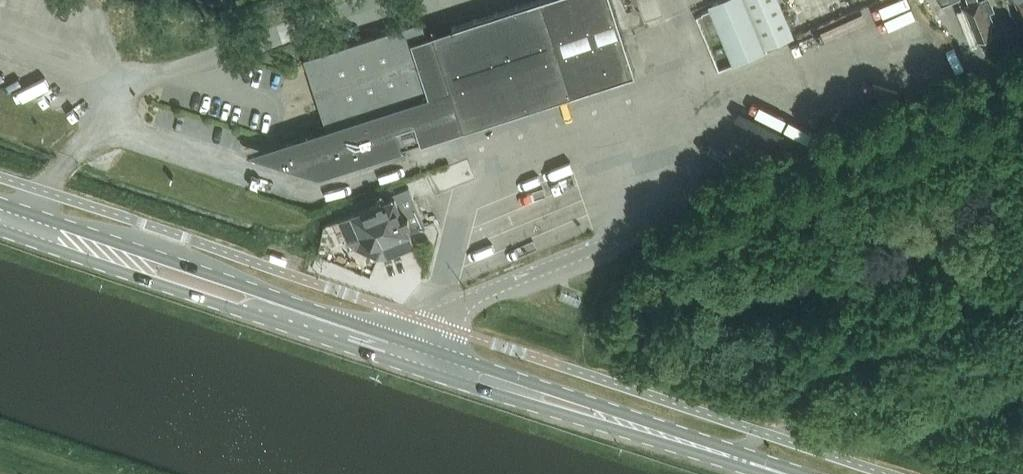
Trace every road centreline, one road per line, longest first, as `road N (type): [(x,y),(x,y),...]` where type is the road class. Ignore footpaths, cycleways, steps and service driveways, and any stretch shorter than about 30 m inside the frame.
road 1 (unclassified): [(416,356),(443,316),(1022,80)]
road 2 (secondary): [(774,473),(416,356)]
road 3 (secondary): [(243,299),(0,217)]
road 4 (secondary): [(243,299),(416,356)]

